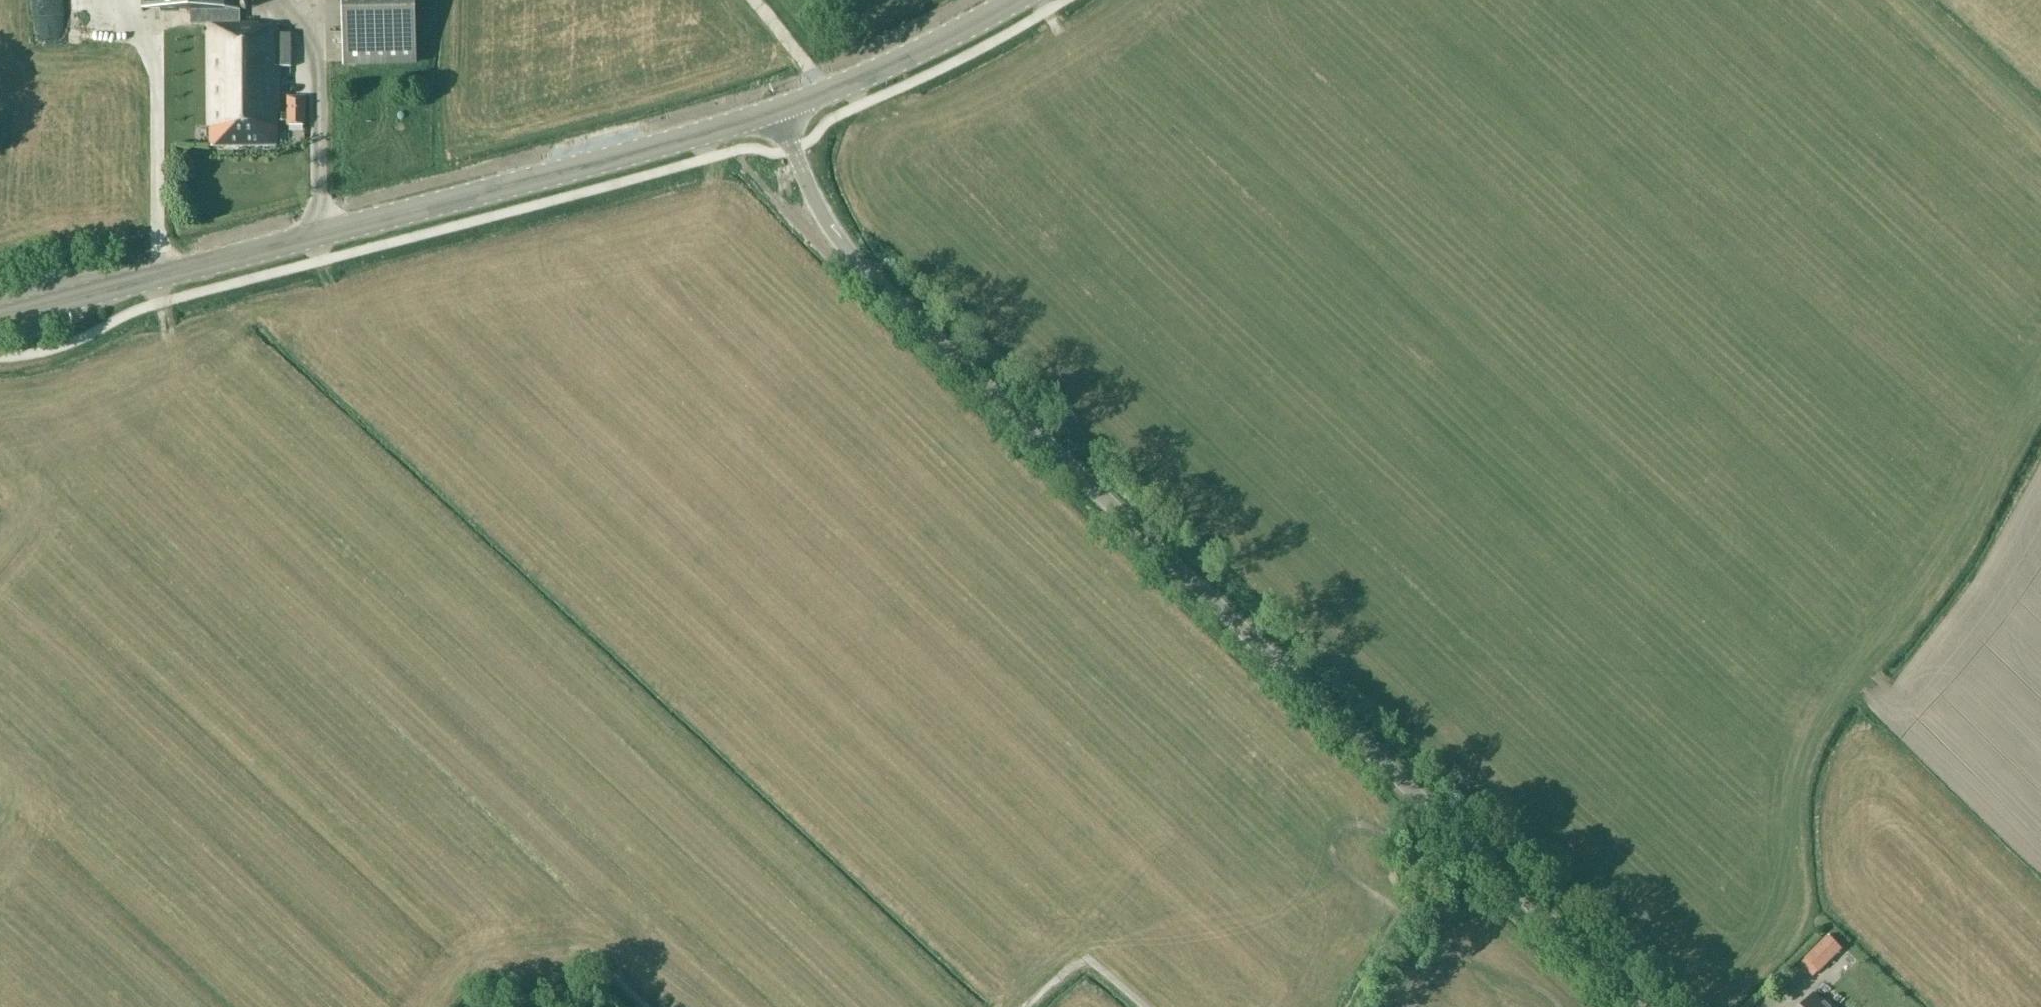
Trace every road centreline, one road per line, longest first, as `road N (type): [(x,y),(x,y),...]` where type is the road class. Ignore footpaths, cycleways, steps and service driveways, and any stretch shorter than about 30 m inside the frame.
road 1 (unclassified): [(1640,1006),(865,272),(817,208),(778,111)]
road 2 (tertiary): [(0,317),(778,111)]
road 3 (tertiary): [(778,111),(1017,0)]

